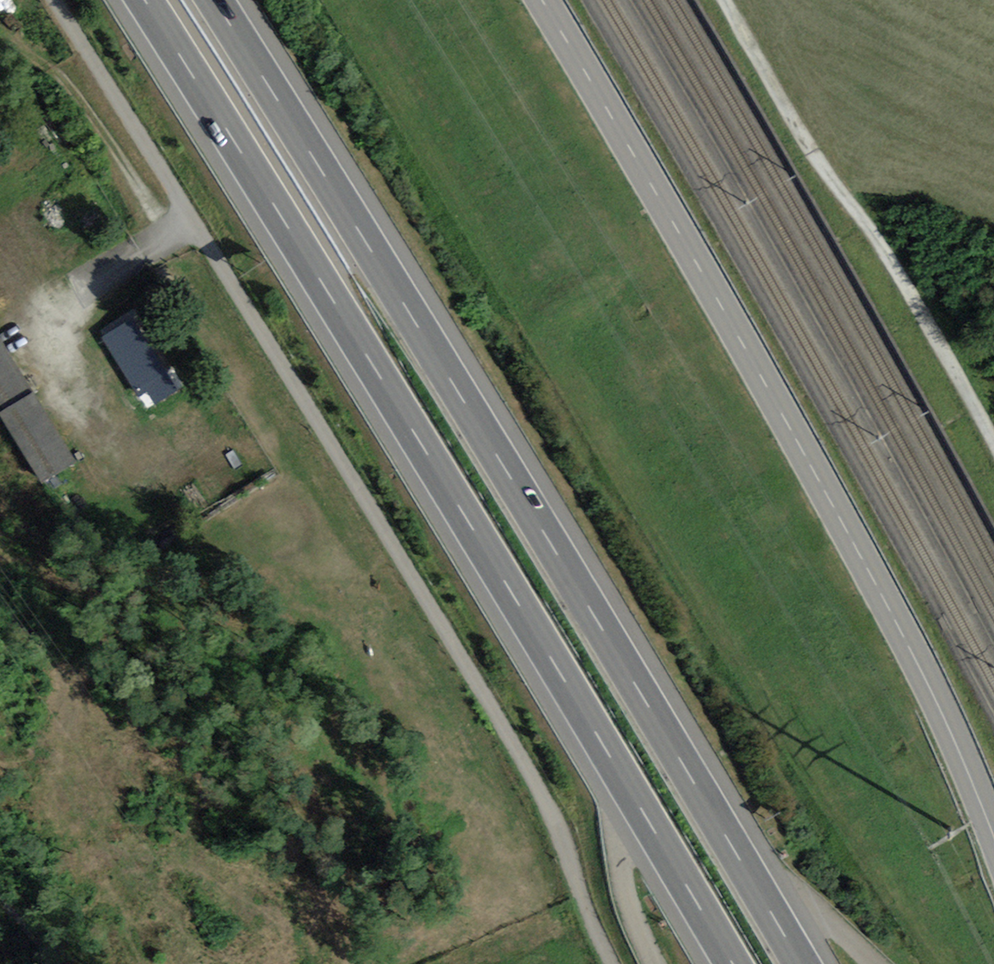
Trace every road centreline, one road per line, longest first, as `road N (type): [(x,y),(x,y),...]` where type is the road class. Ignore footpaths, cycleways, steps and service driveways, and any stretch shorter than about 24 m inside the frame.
road 1 (motorway): [(800,963),(211,0)]
road 2 (motorway): [(142,0),(621,776),(727,963)]
road 3 (unclassified): [(56,0),(529,777),(608,963)]
road 4 (unclassified): [(993,836),(917,660),(542,0)]
road 5 (track): [(993,445),(726,0)]

